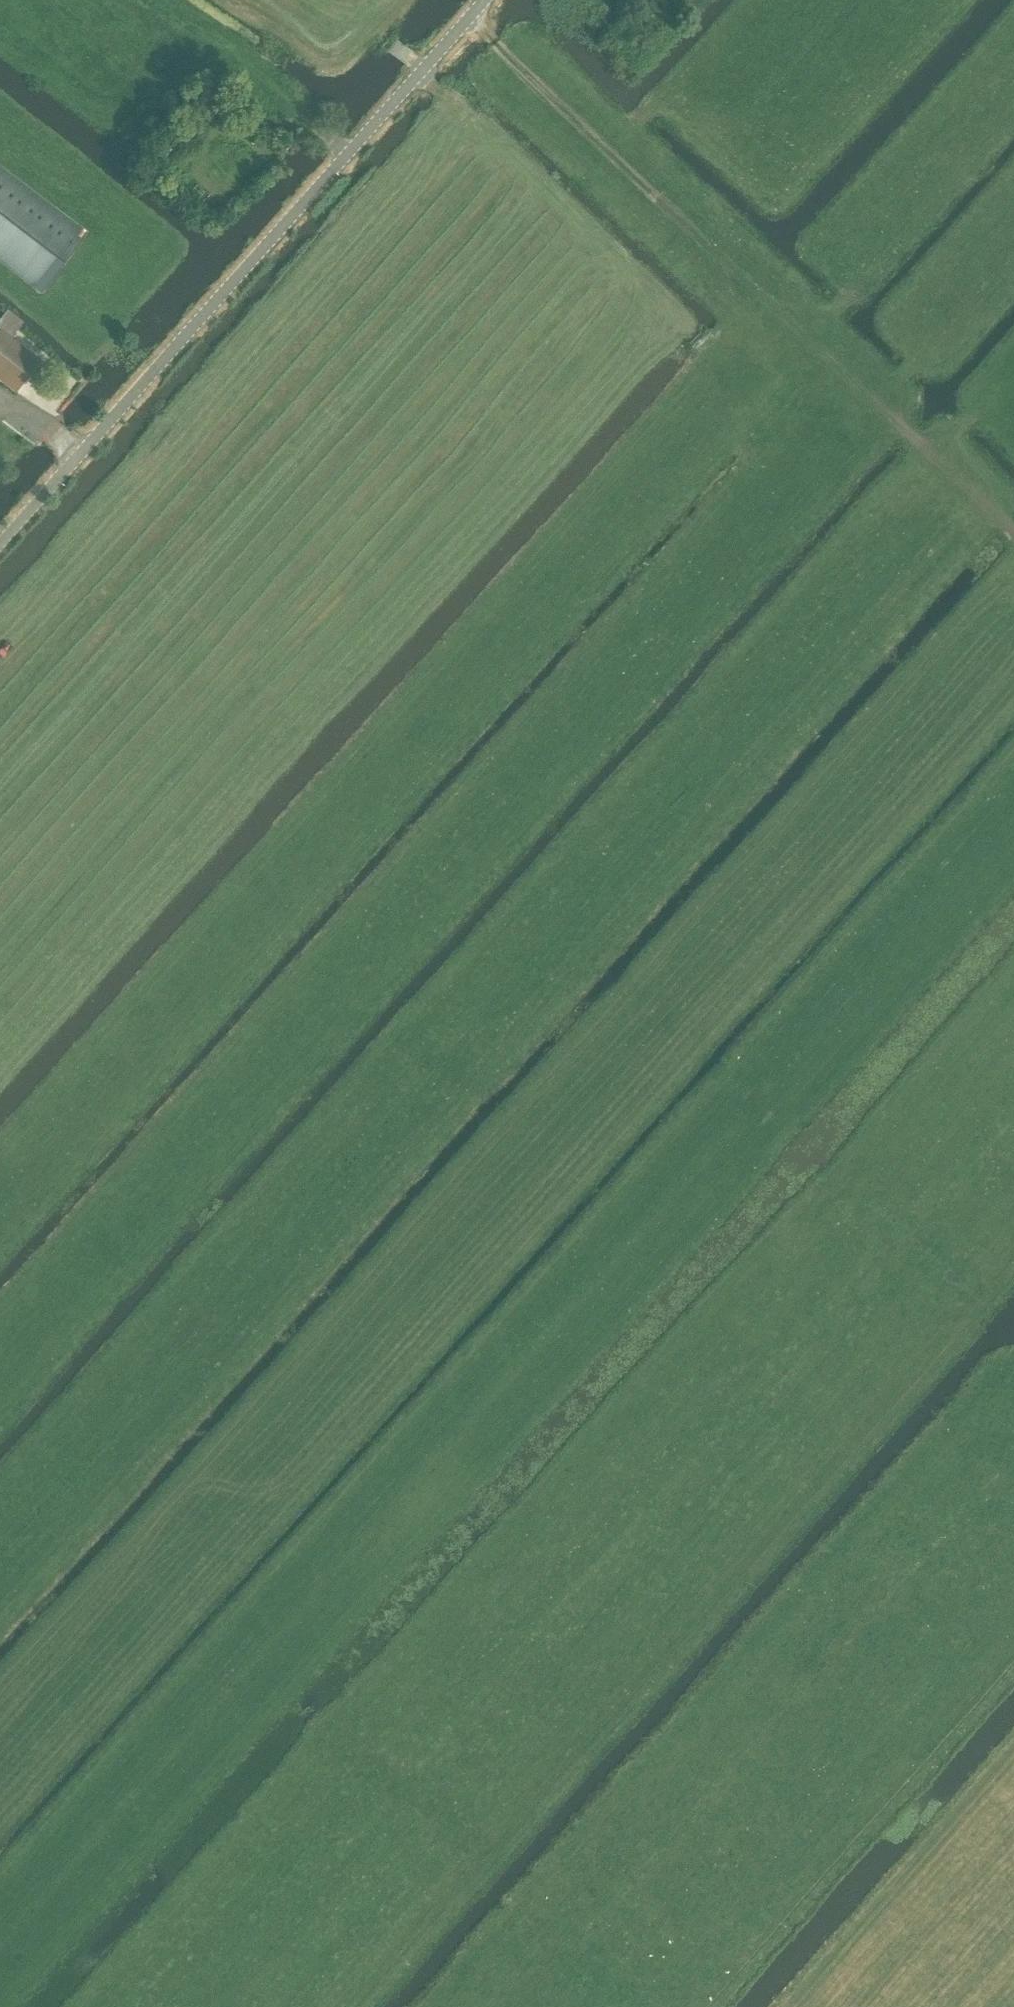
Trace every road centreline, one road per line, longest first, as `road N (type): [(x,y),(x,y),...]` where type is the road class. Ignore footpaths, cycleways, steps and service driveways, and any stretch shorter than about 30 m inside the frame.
road 1 (unclassified): [(0,545),(487,0)]
road 2 (track): [(759,391),(422,72)]
road 3 (track): [(810,341),(608,150),(656,106)]
road 4 (track): [(1013,535),(879,406),(932,340)]
road 5 (track): [(608,150),(470,18)]
road 6 (track): [(879,406),(810,341),(859,286)]

